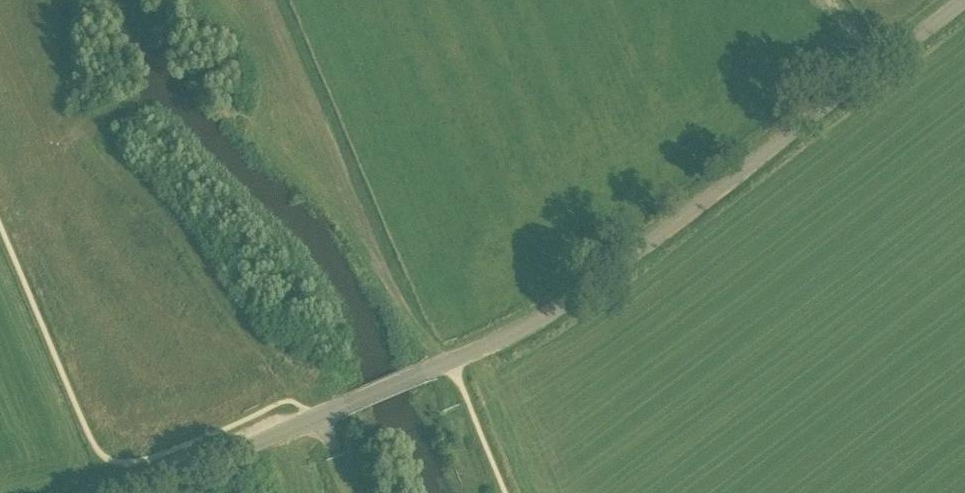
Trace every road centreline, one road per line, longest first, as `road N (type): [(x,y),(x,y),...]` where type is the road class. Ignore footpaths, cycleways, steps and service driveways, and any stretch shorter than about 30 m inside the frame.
road 1 (unclassified): [(125,492),(543,318),(964,1)]
road 2 (track): [(136,109),(130,131),(140,178),(187,244),(325,369),(332,384),(307,421)]
road 3 (track): [(450,361),(402,311),(356,222),(288,49)]
road 4 (track): [(288,49),(59,141)]

